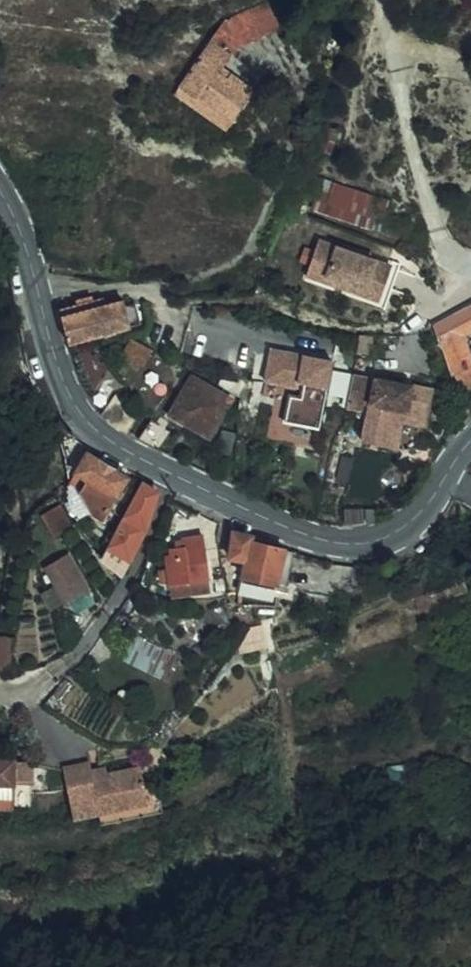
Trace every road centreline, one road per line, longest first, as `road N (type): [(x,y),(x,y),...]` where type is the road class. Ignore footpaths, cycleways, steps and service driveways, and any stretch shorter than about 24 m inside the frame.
road 1 (tertiary): [(0,188),(25,239),(81,408),(105,434),(180,477),(272,519),(357,542),(386,538),(418,518),(470,444)]
road 2 (track): [(38,284),(157,284),(220,274),(246,256),(287,187),(310,103)]
road 3 (track): [(470,271),(449,254),(422,184),(399,69)]

